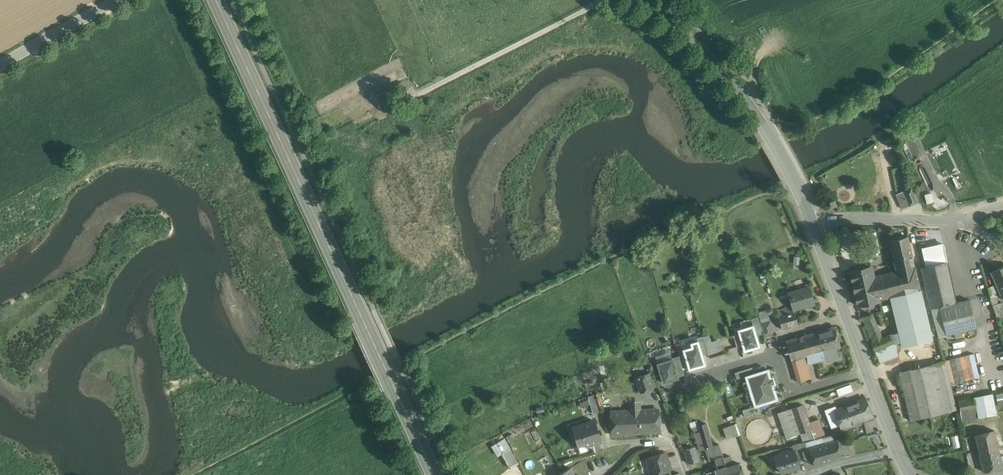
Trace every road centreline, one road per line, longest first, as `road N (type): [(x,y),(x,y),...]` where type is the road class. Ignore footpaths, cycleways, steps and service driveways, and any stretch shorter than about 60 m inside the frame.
road 1 (primary): [(435,474),(216,0)]
road 2 (unclassified): [(644,0),(680,27),(752,110),(810,219)]
road 3 (residential): [(869,370),(789,395),(775,351),(691,377)]
road 4 (unclassified): [(810,219),(869,370)]
road 5 (residential): [(965,214),(810,219)]
road 6 (unclassified): [(119,0),(0,64)]

